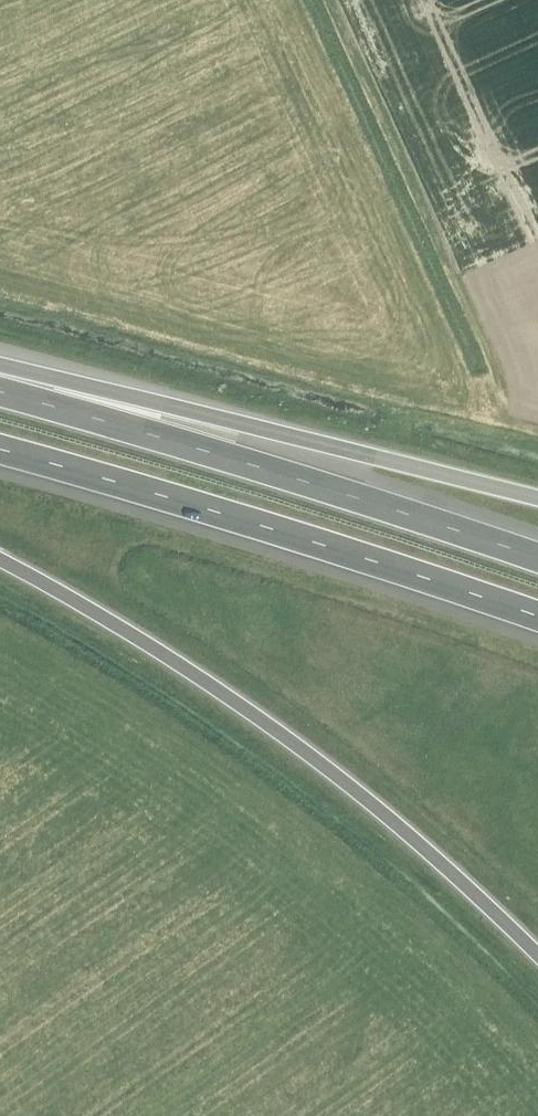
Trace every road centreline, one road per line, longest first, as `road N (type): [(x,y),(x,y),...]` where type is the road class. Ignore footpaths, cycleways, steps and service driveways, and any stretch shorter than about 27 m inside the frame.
road 1 (motorway): [(0,561),(159,652),(289,740),(449,870),(537,956)]
road 2 (motorway): [(0,451),(537,617)]
road 3 (motorway): [(537,555),(0,393)]
road 4 (motorway): [(537,499),(0,366)]

